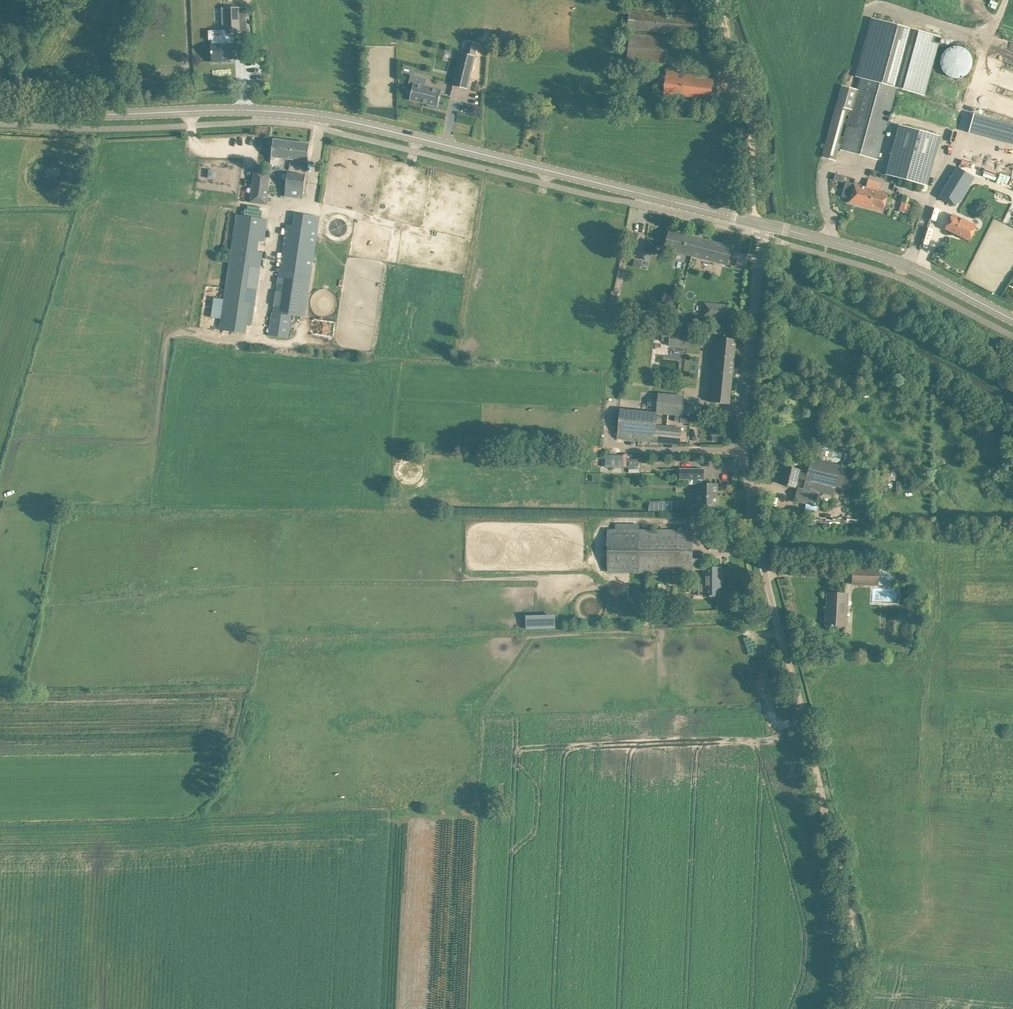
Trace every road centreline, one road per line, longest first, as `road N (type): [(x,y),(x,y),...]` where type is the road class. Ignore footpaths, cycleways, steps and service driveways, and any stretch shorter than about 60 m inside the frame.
road 1 (tertiary): [(765,225),(345,120),(229,109),(0,109)]
road 2 (unclassified): [(787,661),(743,452),(765,225)]
road 3 (track): [(841,1008),(854,970),(854,915),(787,661)]
road 4 (track): [(1012,395),(806,274),(792,246)]
road 5 (tertiary): [(1012,320),(909,266),(765,225)]
road 6 (track): [(749,232),(752,124),(718,0)]

